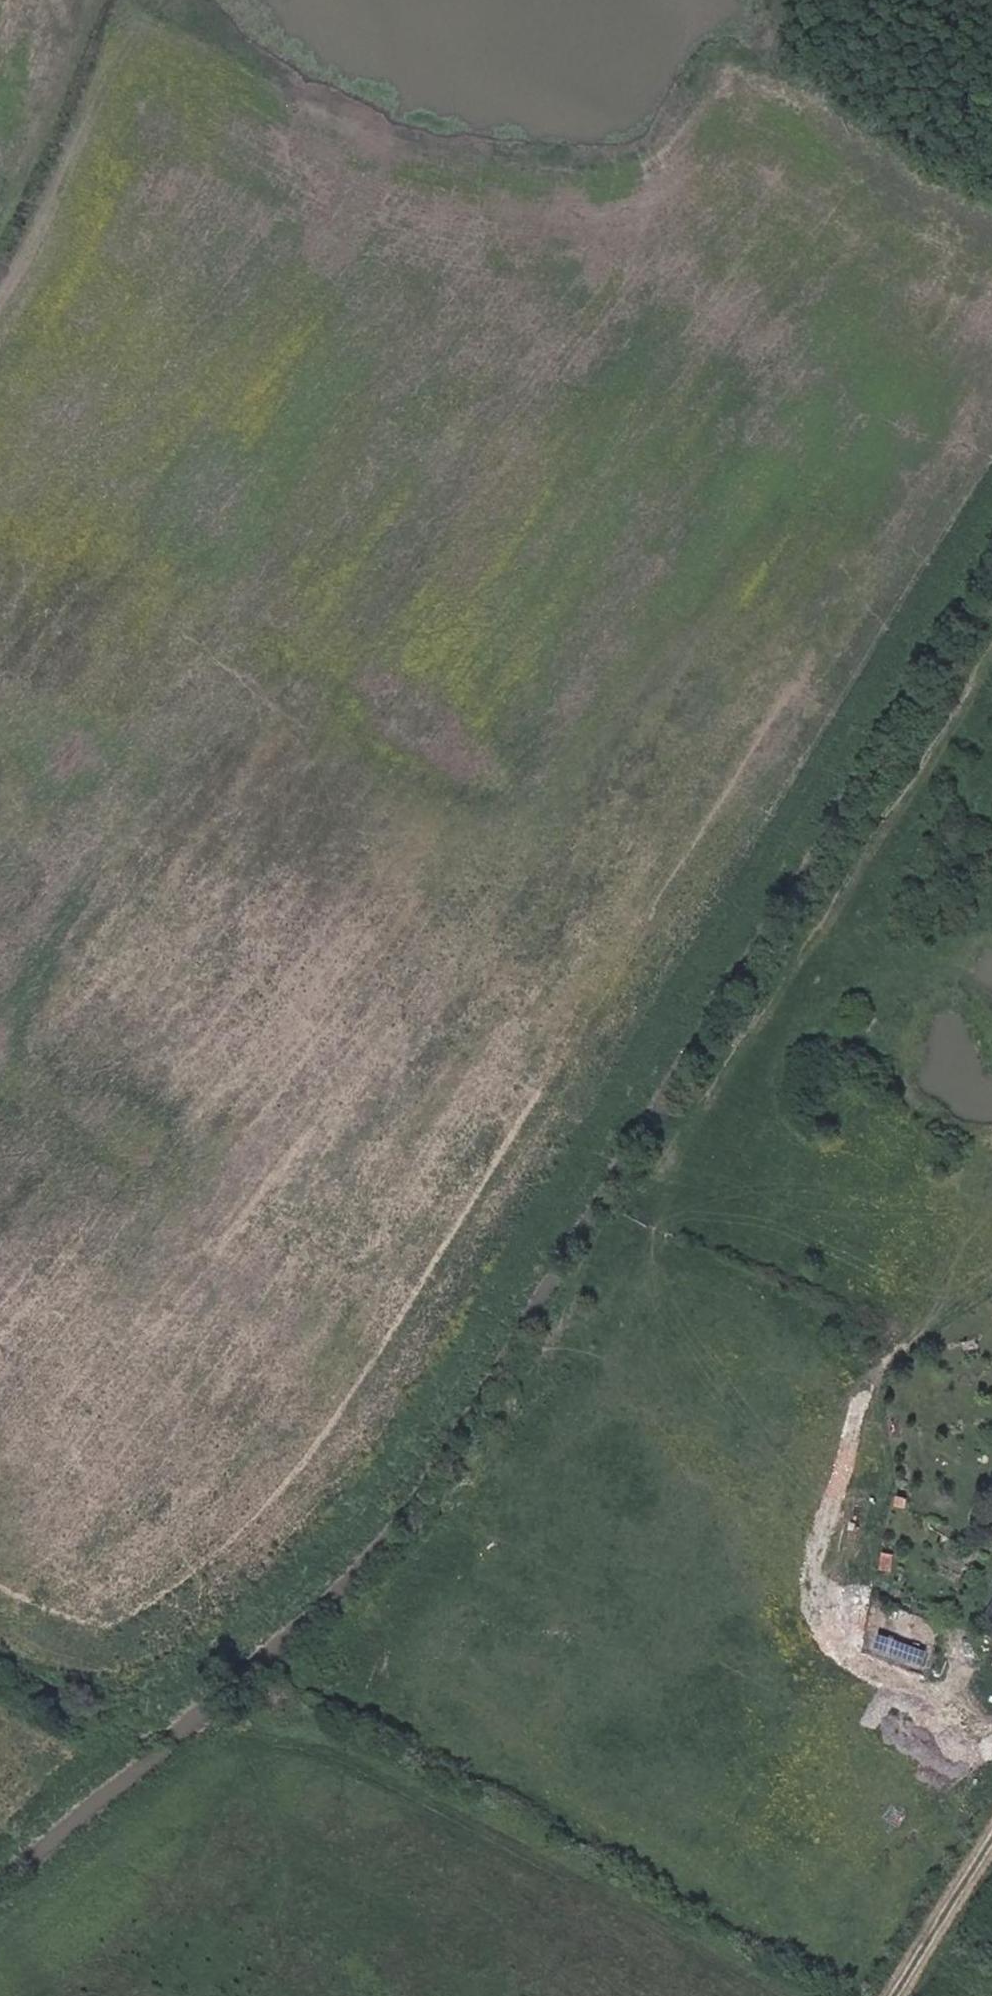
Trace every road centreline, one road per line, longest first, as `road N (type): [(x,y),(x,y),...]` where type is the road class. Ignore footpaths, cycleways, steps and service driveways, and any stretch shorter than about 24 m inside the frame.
road 1 (track): [(0,311),(48,243),(155,0)]
road 2 (track): [(799,0),(792,82),(881,154),(991,217)]
road 3 (track): [(902,1995),(991,1852)]

